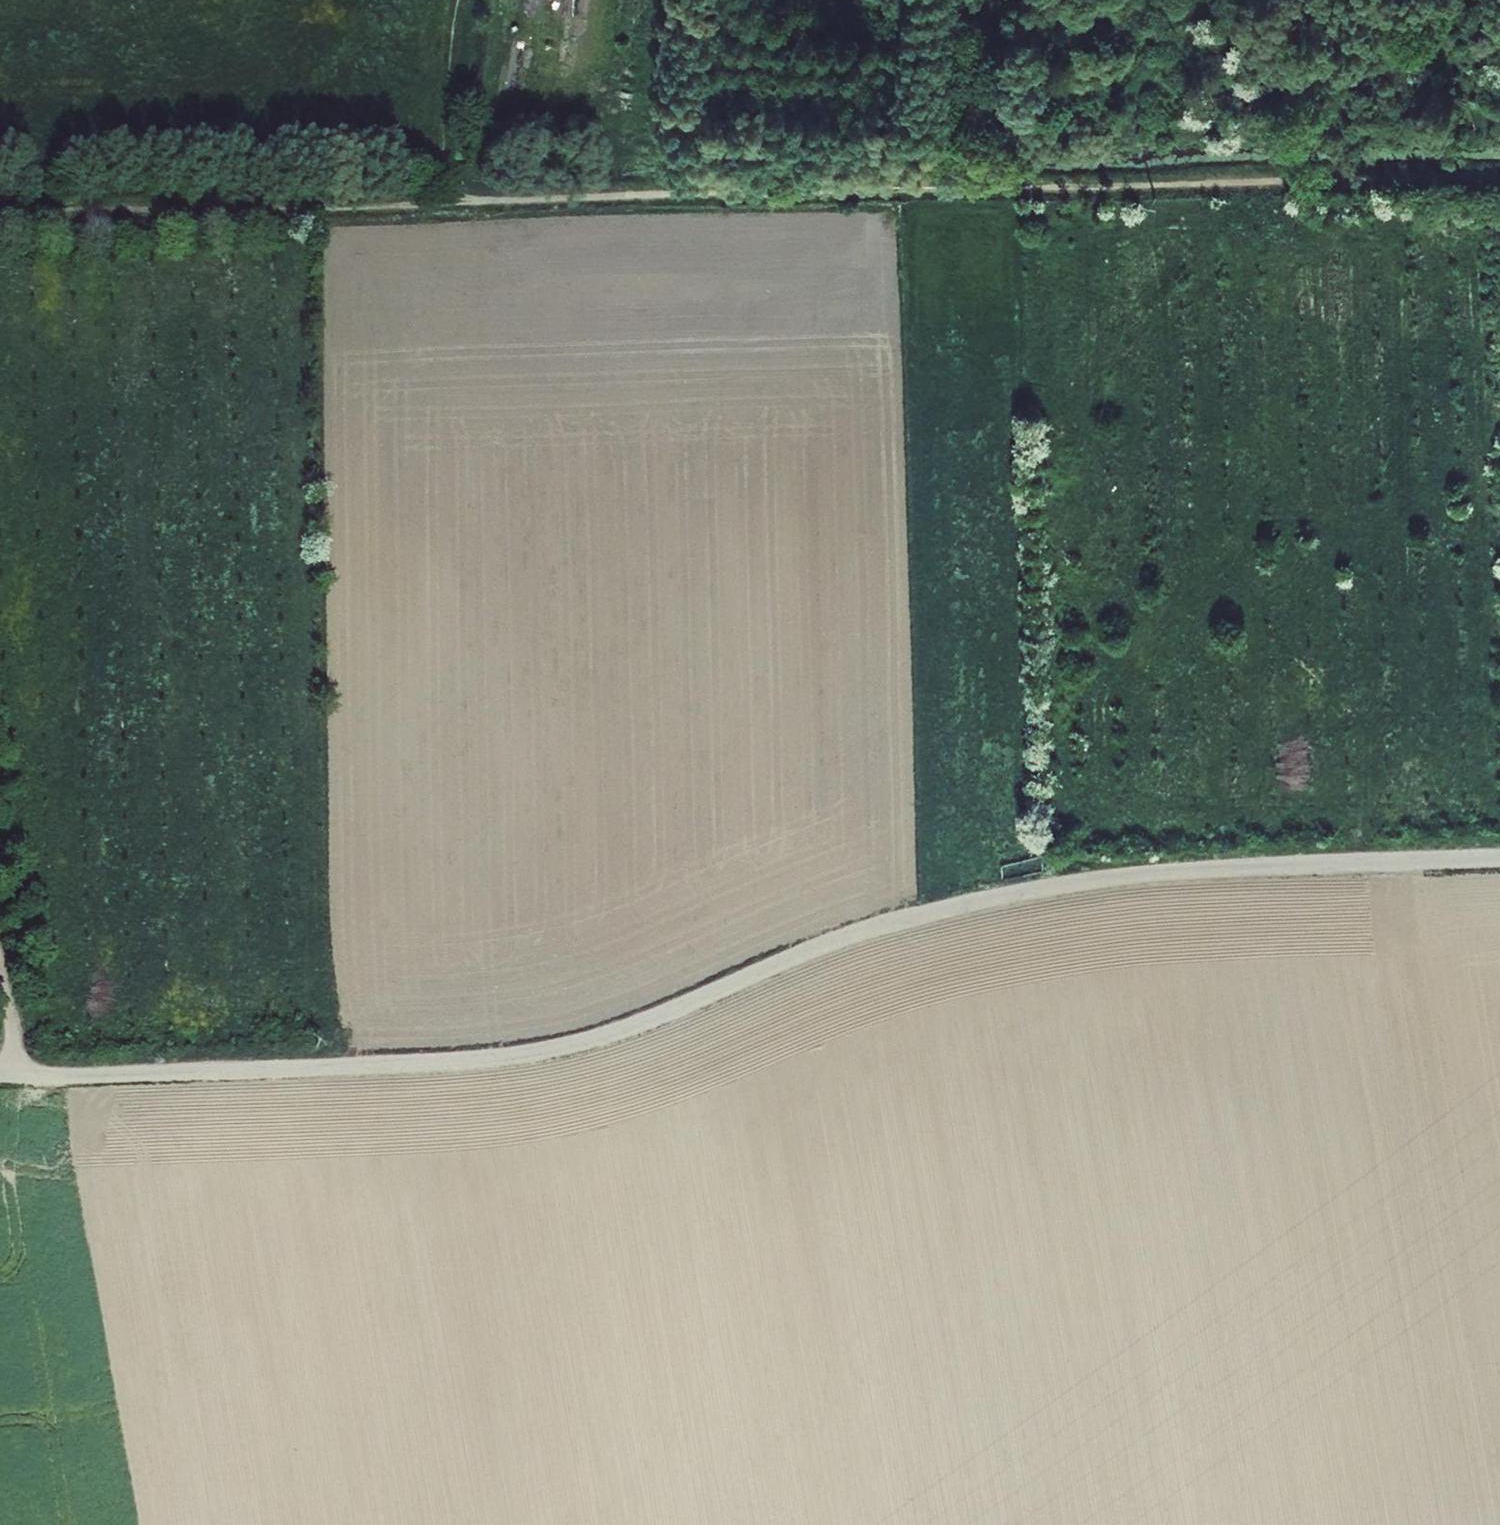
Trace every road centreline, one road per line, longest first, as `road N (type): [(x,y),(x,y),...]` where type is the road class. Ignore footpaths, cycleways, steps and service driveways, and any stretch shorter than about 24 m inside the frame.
road 1 (track): [(1499,857),(1069,882),(860,933),(625,1027),(518,1055),(0,1073)]

